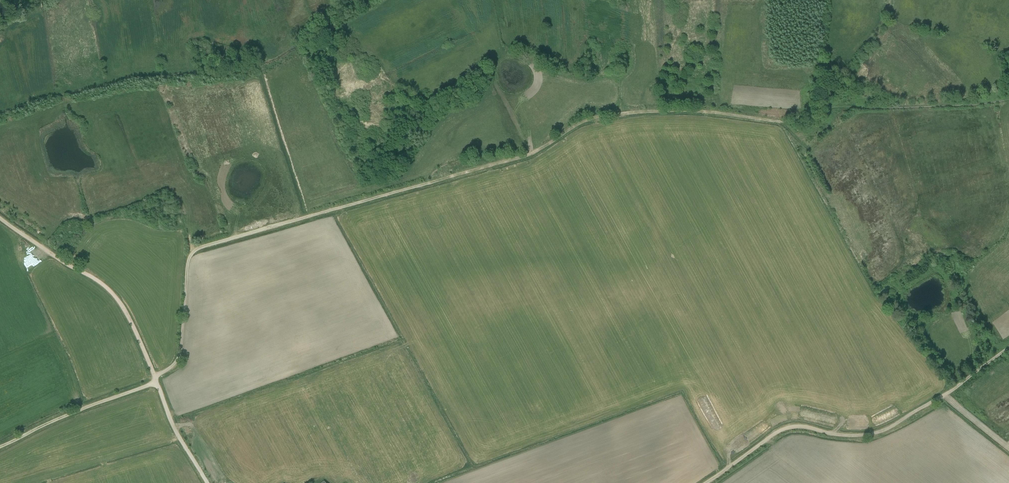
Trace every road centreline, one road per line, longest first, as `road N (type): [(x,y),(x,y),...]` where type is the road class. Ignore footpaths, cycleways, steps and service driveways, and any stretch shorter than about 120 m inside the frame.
road 1 (track): [(1008,348),(887,429),(856,436),(784,429),(707,482)]
road 2 (track): [(155,377),(117,301),(0,219)]
road 3 (track): [(156,384),(0,448)]

